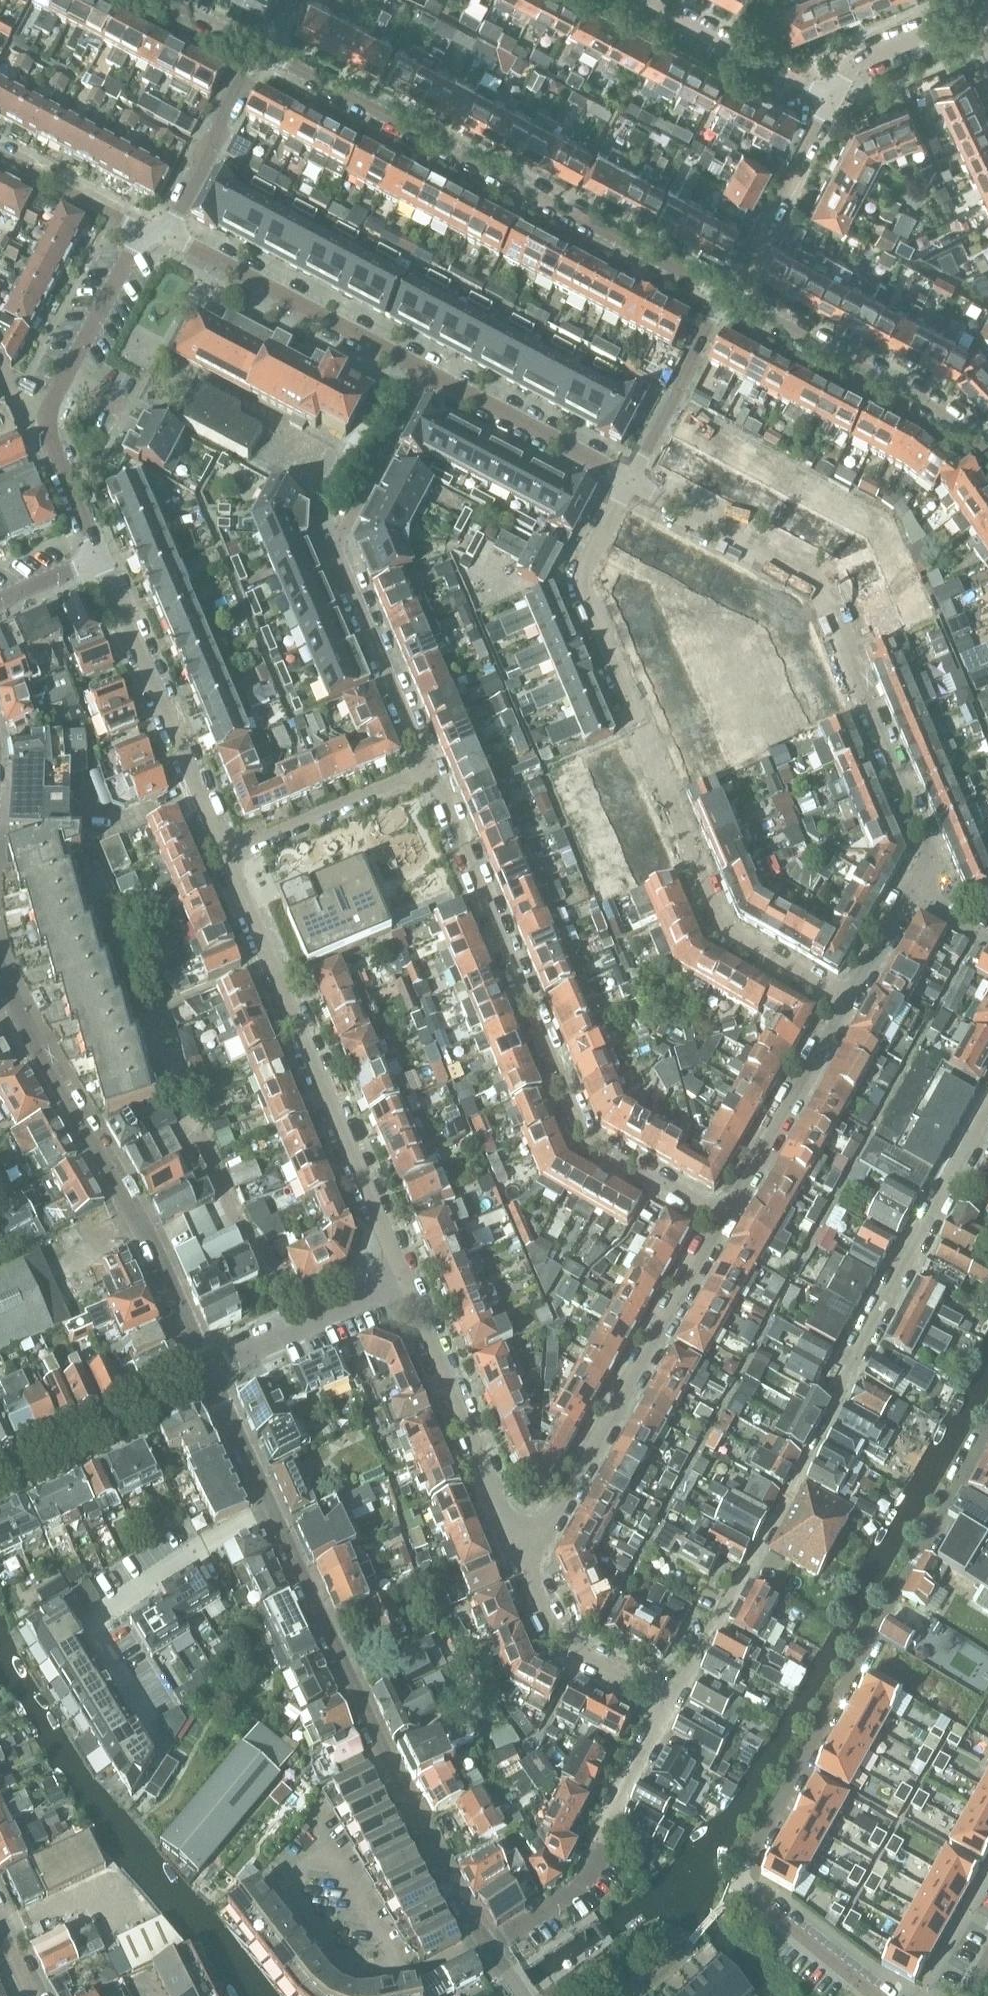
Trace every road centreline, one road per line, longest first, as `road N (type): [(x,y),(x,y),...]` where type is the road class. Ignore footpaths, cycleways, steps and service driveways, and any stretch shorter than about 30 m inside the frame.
road 1 (residential): [(987,1431),(752,1847),(755,1884),(885,1995)]
road 2 (residential): [(668,1711),(987,1118)]
road 3 (residential): [(633,482),(588,569),(582,598),(727,924),(845,1003)]
road 4 (residential): [(486,1943),(375,1739),(214,1380)]
road 5 (residential): [(427,774),(586,1139),(722,1218)]
road 6 (residential): [(919,887),(931,863),(827,587),(633,482)]
road 7 (residential): [(265,53),(724,304)]
road 8 (residential): [(314,1332),(296,1292),(235,1217),(149,1016),(271,960)]
road 9 (residential): [(214,1380),(0,965)]
road 10 (residential): [(422,381),(342,523),(340,556),(427,774)]
road 11 (residential): [(530,1561),(722,1218)]
road 12 (residential): [(148,232),(46,418),(100,558)]
road 13 (residential): [(401,1290),(271,960)]
road 14 (residential): [(230,855),(100,558)]
road 15 (residential): [(724,304),(934,420),(987,465)]
road 16 (residential): [(486,1943),(570,1897),(668,1711)]
road 17 (residential): [(530,1561),(401,1290)]
road 18 (residential): [(422,381),(164,239)]
road 19 (residential): [(722,1218),(845,1003)]
road 20 (residential): [(214,1380),(0,1491)]
road 21 (residential): [(724,304),(832,94)]
road 22 (residential): [(633,482),(422,381)]
road 23 (residential): [(668,1711),(579,1668),(539,1608),(530,1561)]
road 24 (residential): [(427,774),(230,855)]
road 25 (residential): [(164,239),(265,53)]
road 26 (residential): [(832,94),(645,0)]
road 27 (residential): [(633,482),(724,304)]
road 28 (residential): [(148,232),(0,151)]
road 29 (residential): [(965,3),(853,62),(832,94)]
road 30 (residential): [(845,1003),(919,887)]

